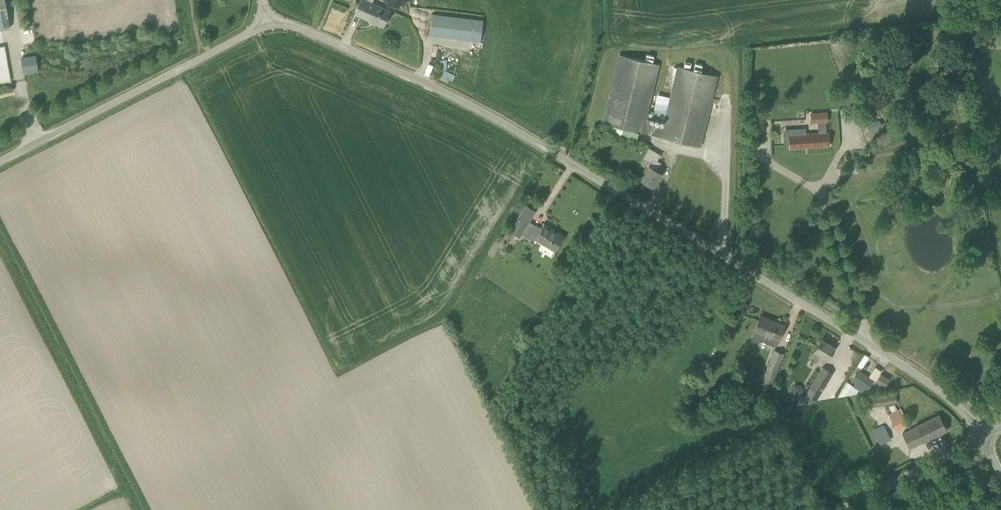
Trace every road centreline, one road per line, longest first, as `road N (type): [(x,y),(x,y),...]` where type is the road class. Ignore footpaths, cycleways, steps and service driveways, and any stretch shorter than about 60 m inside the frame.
road 1 (unclassified): [(980,439),(927,380),(752,267),(448,94),(262,21)]
road 2 (unclassified): [(0,162),(245,39),(262,21)]
road 3 (unclassified): [(838,509),(980,439)]

